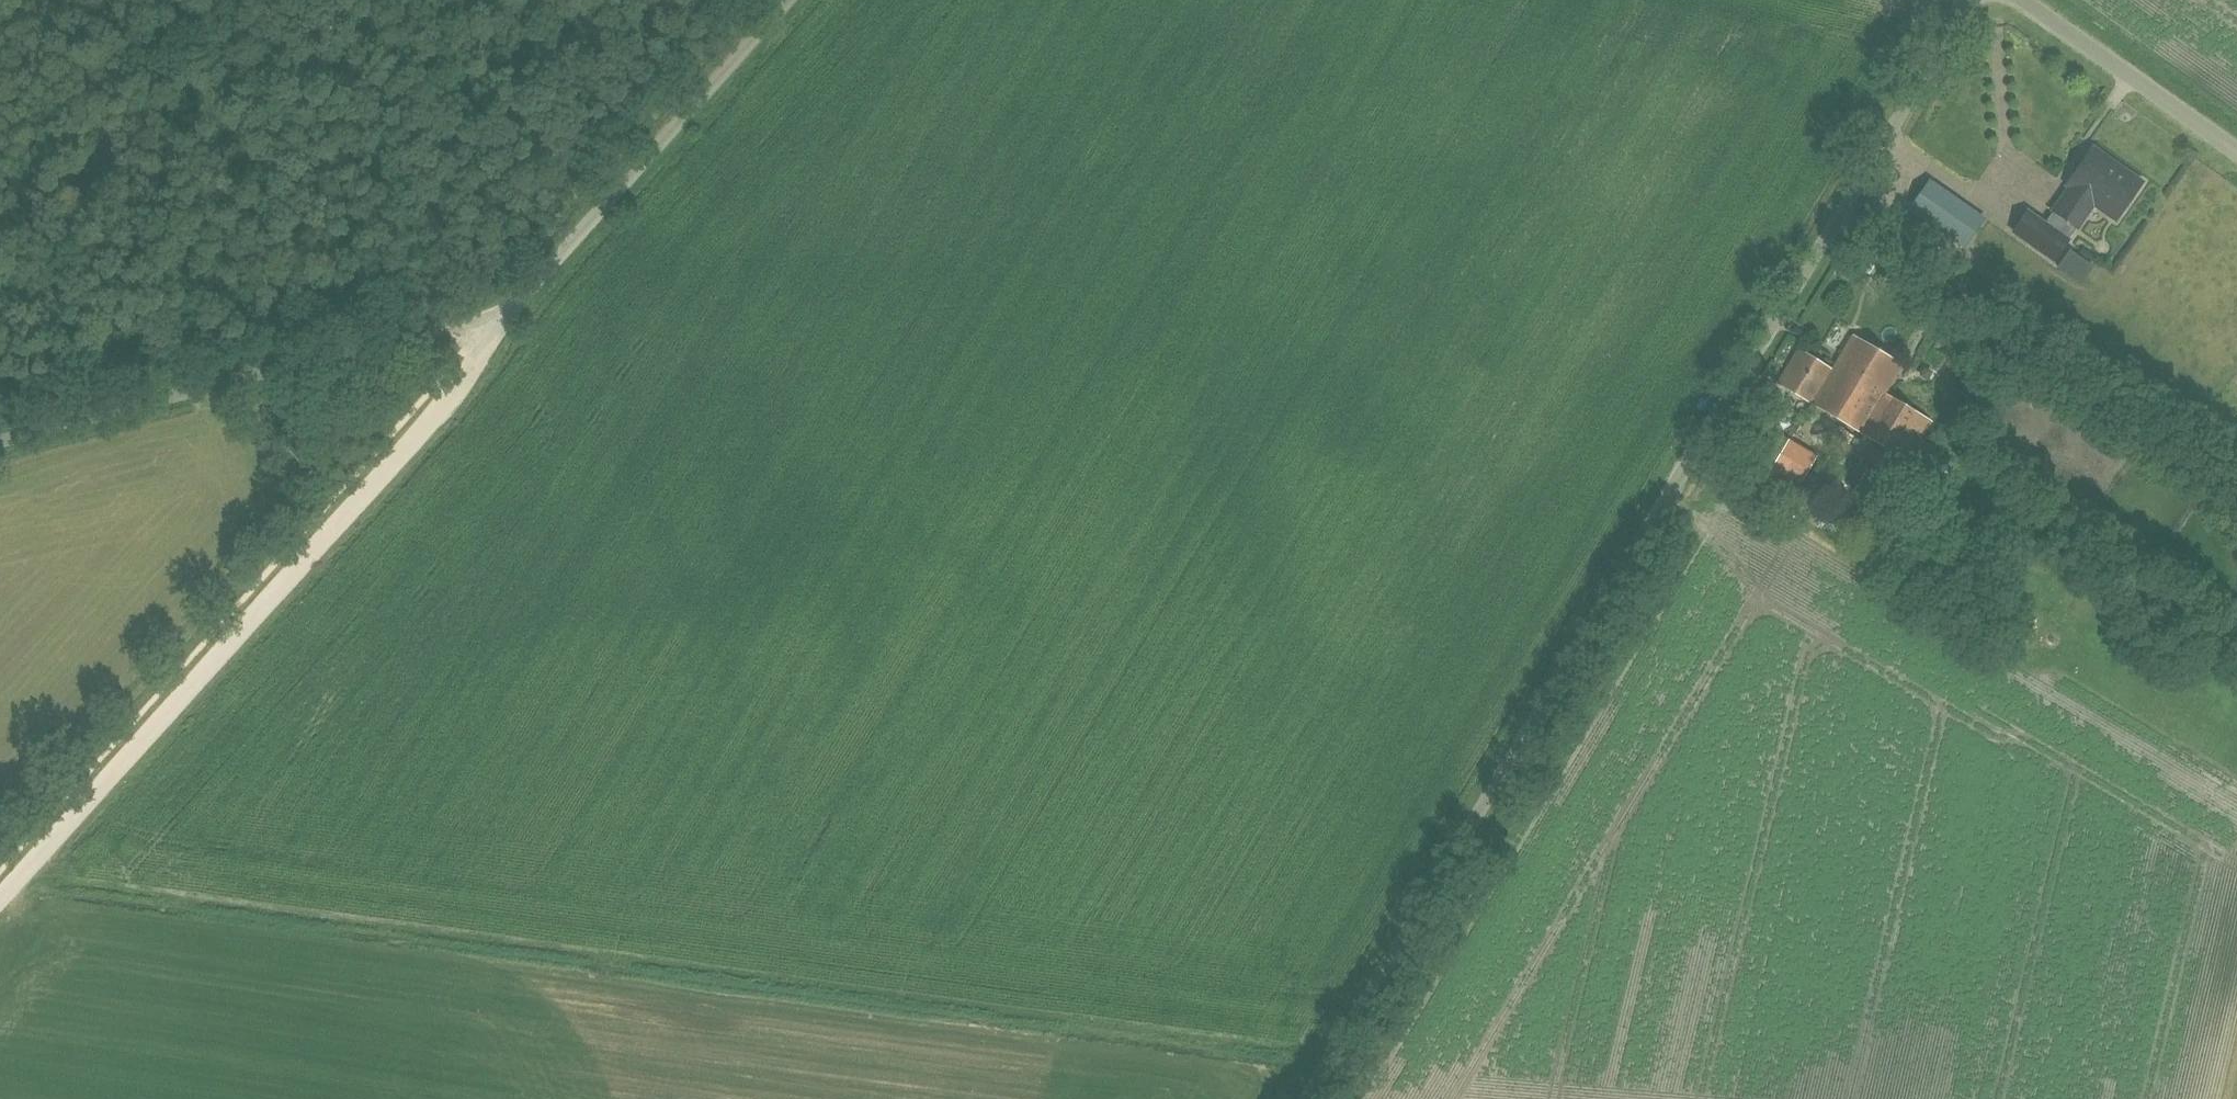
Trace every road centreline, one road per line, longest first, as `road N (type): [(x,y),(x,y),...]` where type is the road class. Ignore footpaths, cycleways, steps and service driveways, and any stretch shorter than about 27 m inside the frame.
road 1 (unclassified): [(1306,1098),(1965,0)]
road 2 (unclassified): [(0,898),(465,380),(495,328)]
road 3 (unclassified): [(0,443),(449,327),(495,328)]
road 4 (unclassified): [(495,328),(790,0)]
road 5 (unclassified): [(2236,150),(2025,0)]

